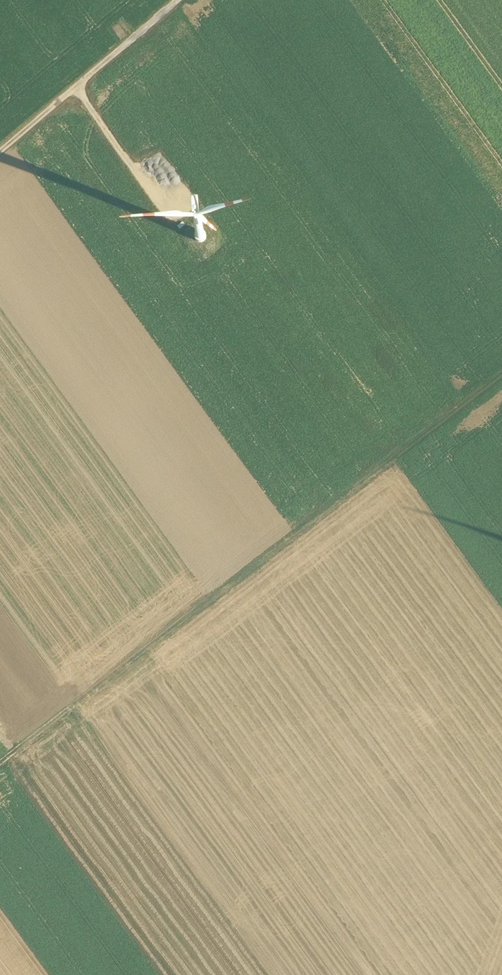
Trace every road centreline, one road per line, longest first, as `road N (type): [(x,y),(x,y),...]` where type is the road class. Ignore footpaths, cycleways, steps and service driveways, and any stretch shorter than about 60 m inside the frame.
road 1 (track): [(0,765),(501,376)]

